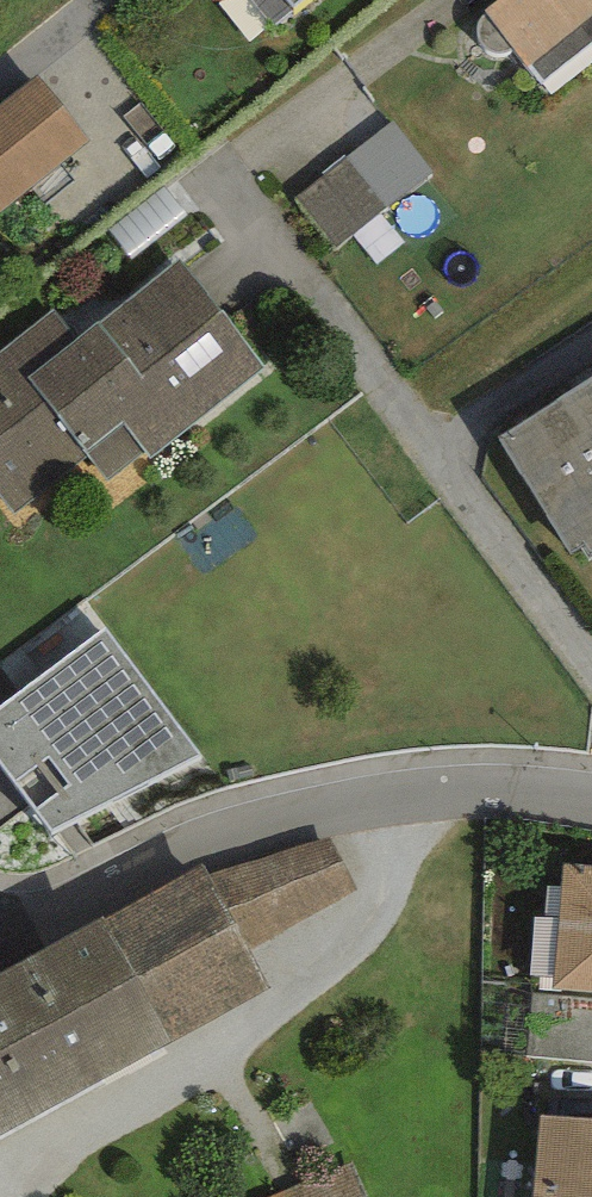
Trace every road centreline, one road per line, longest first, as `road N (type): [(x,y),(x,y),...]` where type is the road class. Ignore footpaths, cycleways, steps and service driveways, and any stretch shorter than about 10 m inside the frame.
road 1 (residential): [(591,799),(519,792),(370,800),(0,929)]

